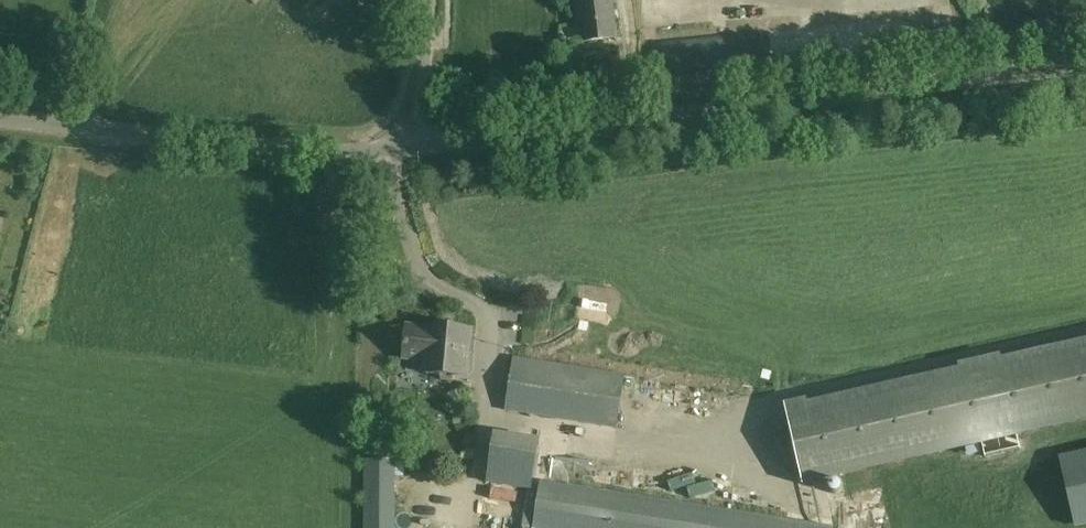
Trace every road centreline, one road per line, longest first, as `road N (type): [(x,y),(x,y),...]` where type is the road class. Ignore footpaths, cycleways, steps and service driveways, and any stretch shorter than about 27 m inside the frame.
road 1 (unclassified): [(1085,73),(392,149)]
road 2 (unclassified): [(392,149),(0,121)]
road 3 (unclassified): [(392,149),(428,89),(432,0)]

